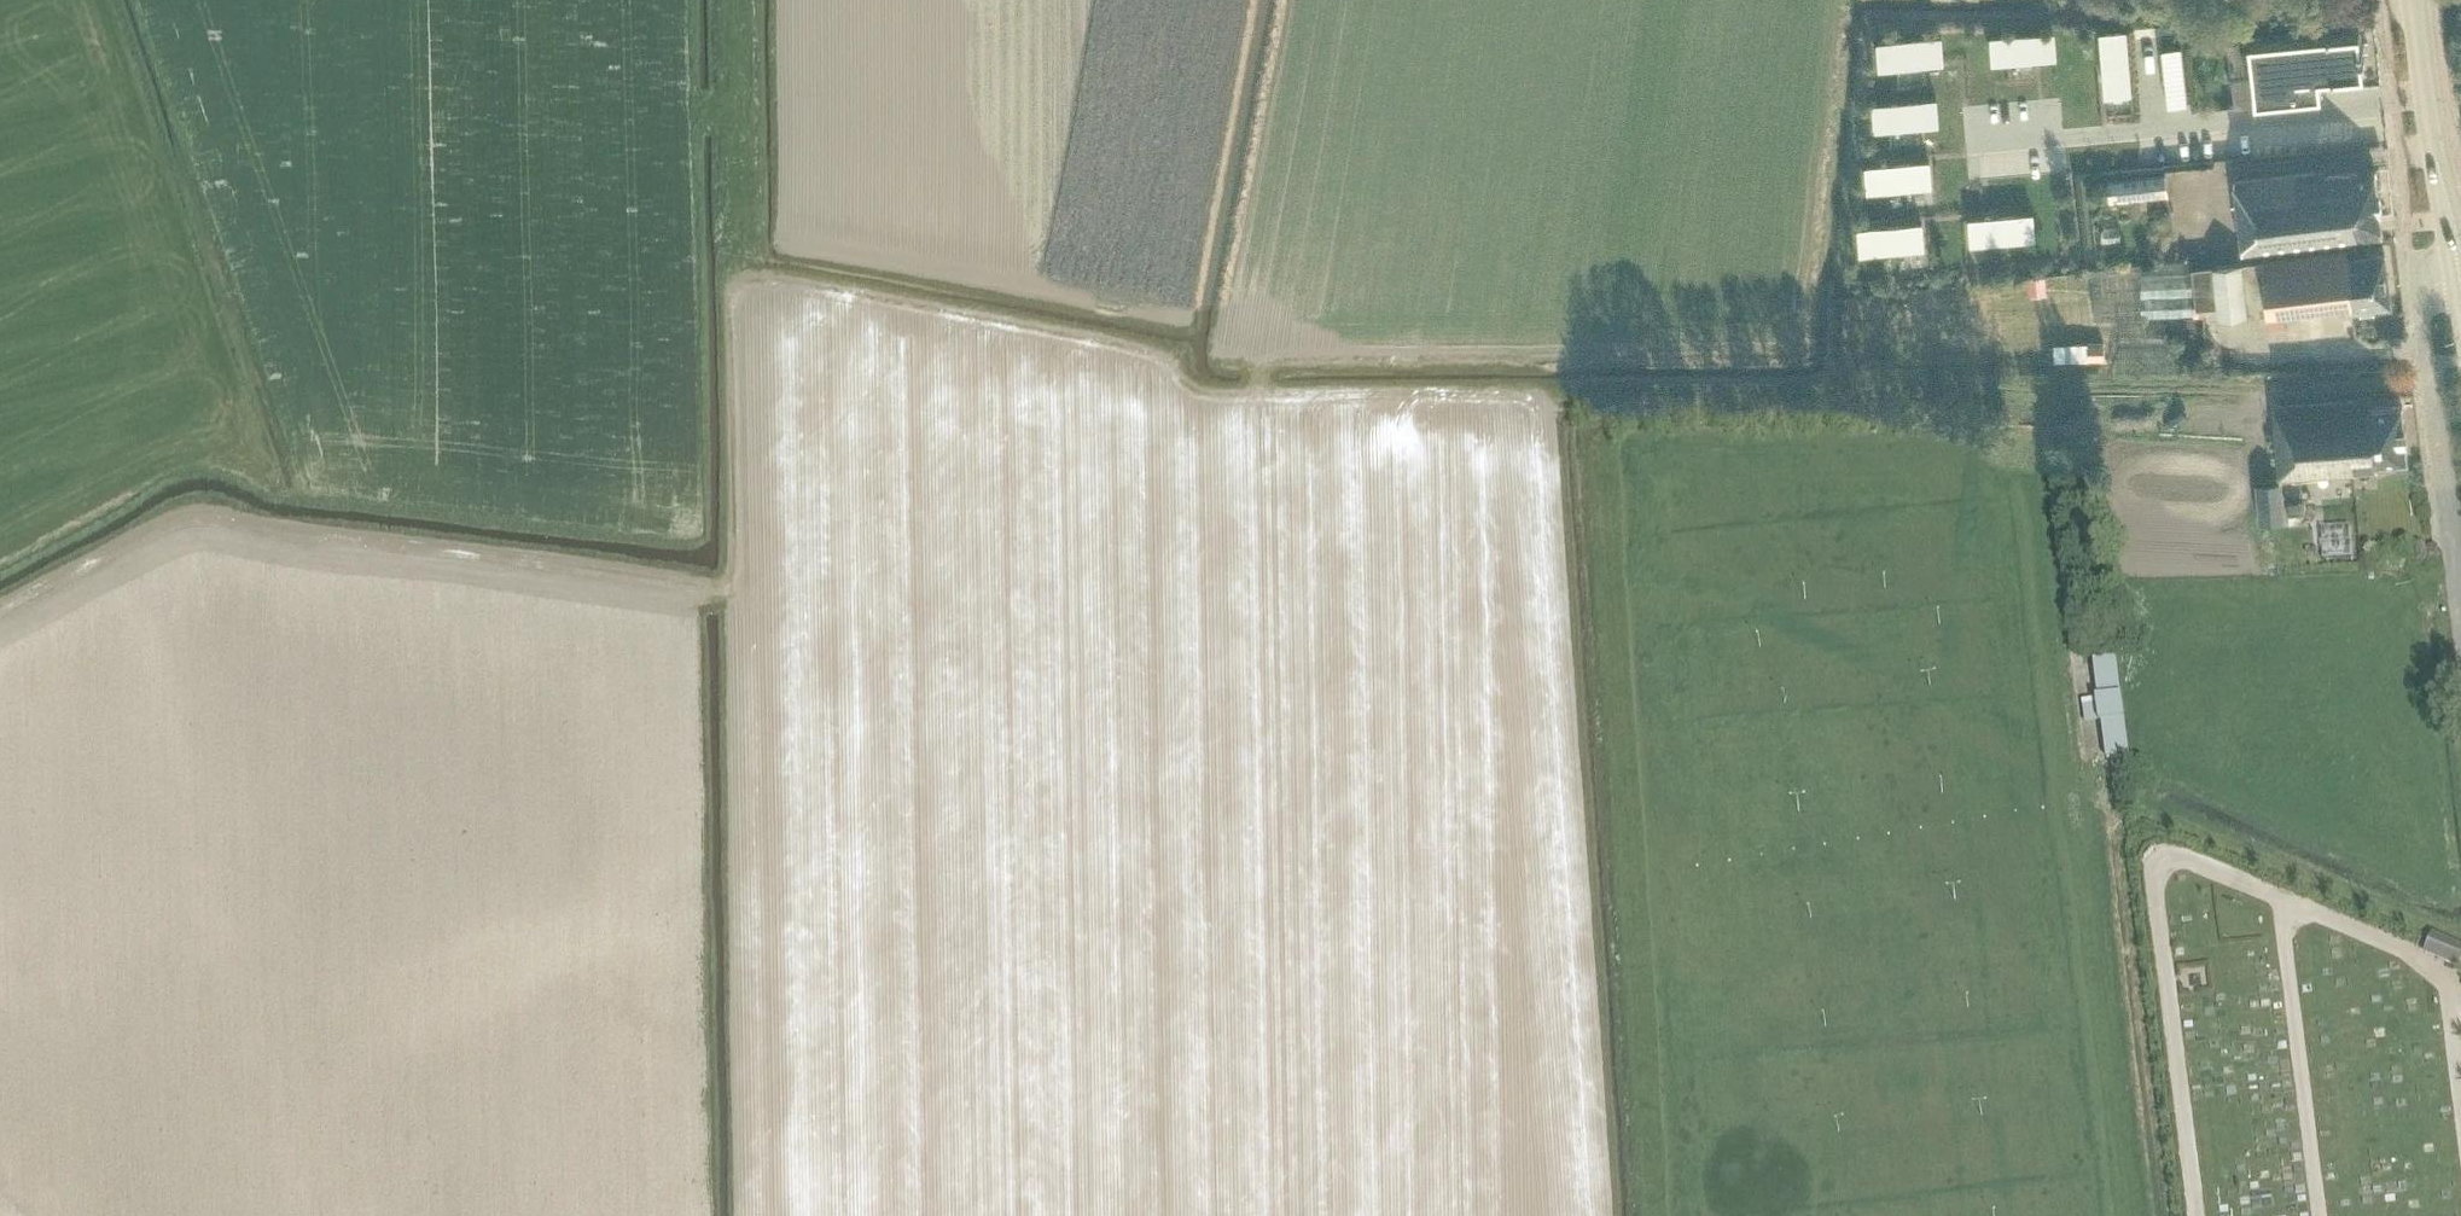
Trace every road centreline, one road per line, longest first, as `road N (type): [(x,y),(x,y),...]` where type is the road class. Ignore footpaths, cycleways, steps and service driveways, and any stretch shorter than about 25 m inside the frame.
road 1 (unclassified): [(2459,264),(2423,282),(2418,299),(2460,607)]
road 2 (track): [(2074,392),(2430,381)]
road 3 (primary): [(2459,264),(2415,0)]
road 4 (track): [(735,0),(742,243)]

